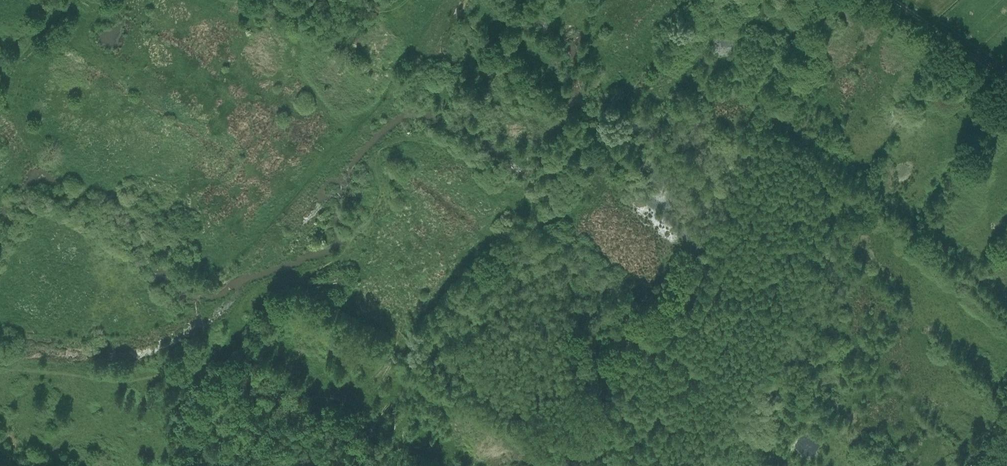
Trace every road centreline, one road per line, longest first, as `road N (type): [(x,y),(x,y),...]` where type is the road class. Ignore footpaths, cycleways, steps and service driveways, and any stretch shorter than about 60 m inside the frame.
road 1 (track): [(890,0),(1006,80)]

